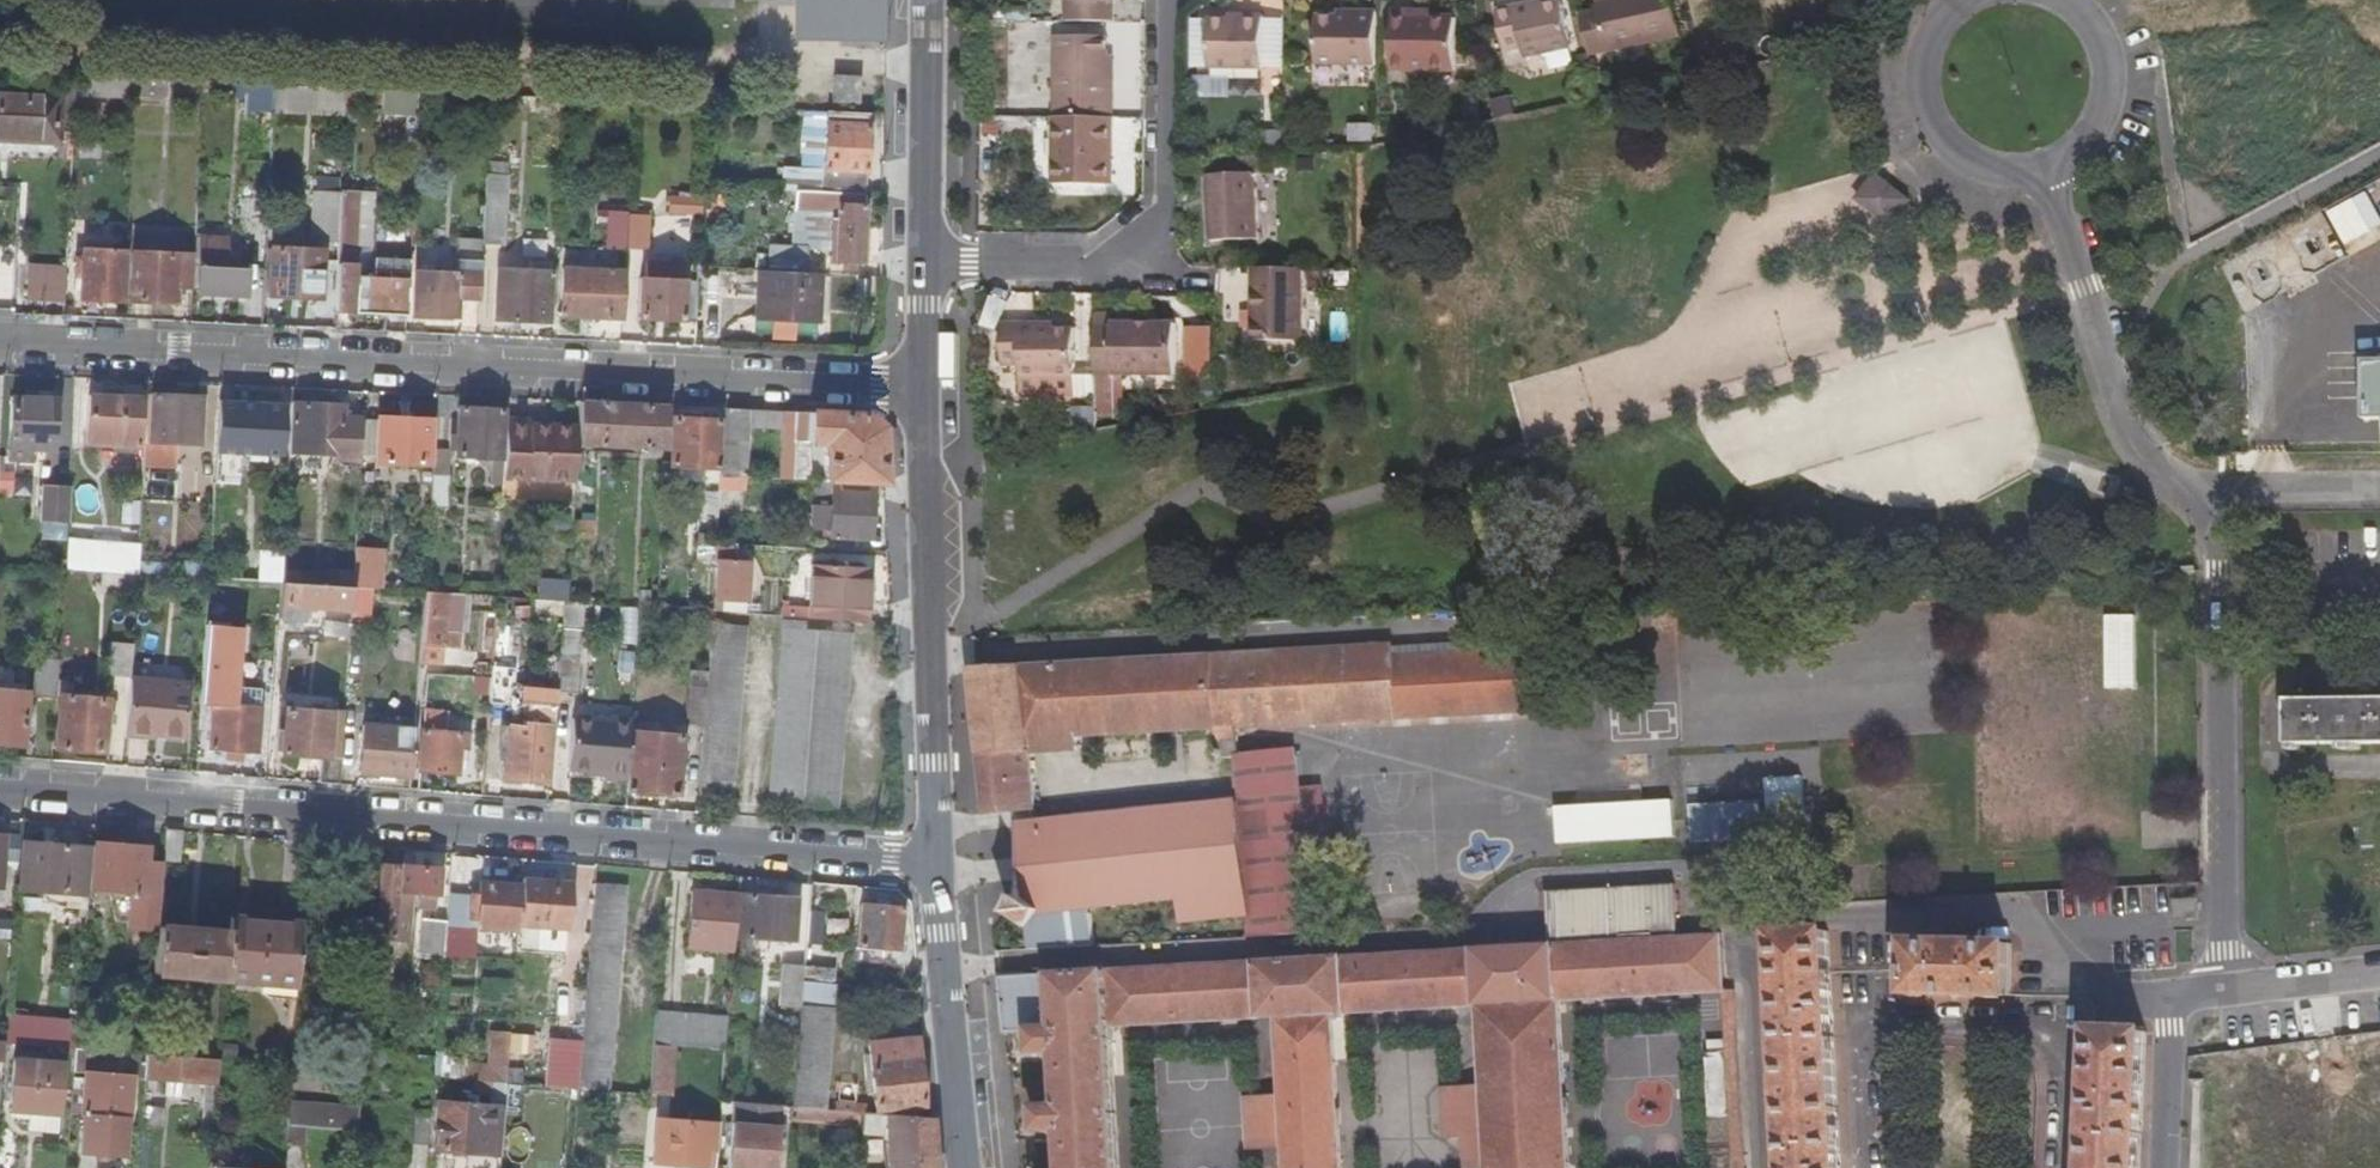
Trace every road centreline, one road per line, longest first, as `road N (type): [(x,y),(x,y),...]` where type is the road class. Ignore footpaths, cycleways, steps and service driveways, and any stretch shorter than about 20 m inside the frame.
road 1 (residential): [(0,785),(892,862),(936,857)]
road 2 (residential): [(922,382),(0,341)]
road 3 (residential): [(2167,999),(2050,972),(2021,911),(1755,921),(1767,1167)]
road 4 (residential): [(2210,500),(2222,994)]
road 5 (residential): [(936,857),(922,382)]
road 6 (residential): [(923,264),(1082,265),(1160,212),(1163,0)]
road 7 (residential): [(2052,1167),(2053,1060),(2031,1039),(1906,1030),(1864,1046),(1872,1167)]
road 8 (residential): [(2046,167),(2130,439),(2210,500)]
road 9 (residential): [(977,1167),(936,857)]
road 10 (residential): [(1953,0),(1922,40),(1916,71),(1934,131),(1984,167),(2046,167)]
road 11 (residential): [(927,0),(923,264)]
road 12 (residential): [(2046,167),(2072,153),(2106,105),(2107,47),(2075,0)]
road 13 (residential): [(2210,500),(2379,494)]
road 14 (residential): [(2158,1167),(2167,999)]
road 15 (residential): [(2379,975),(2222,994)]

